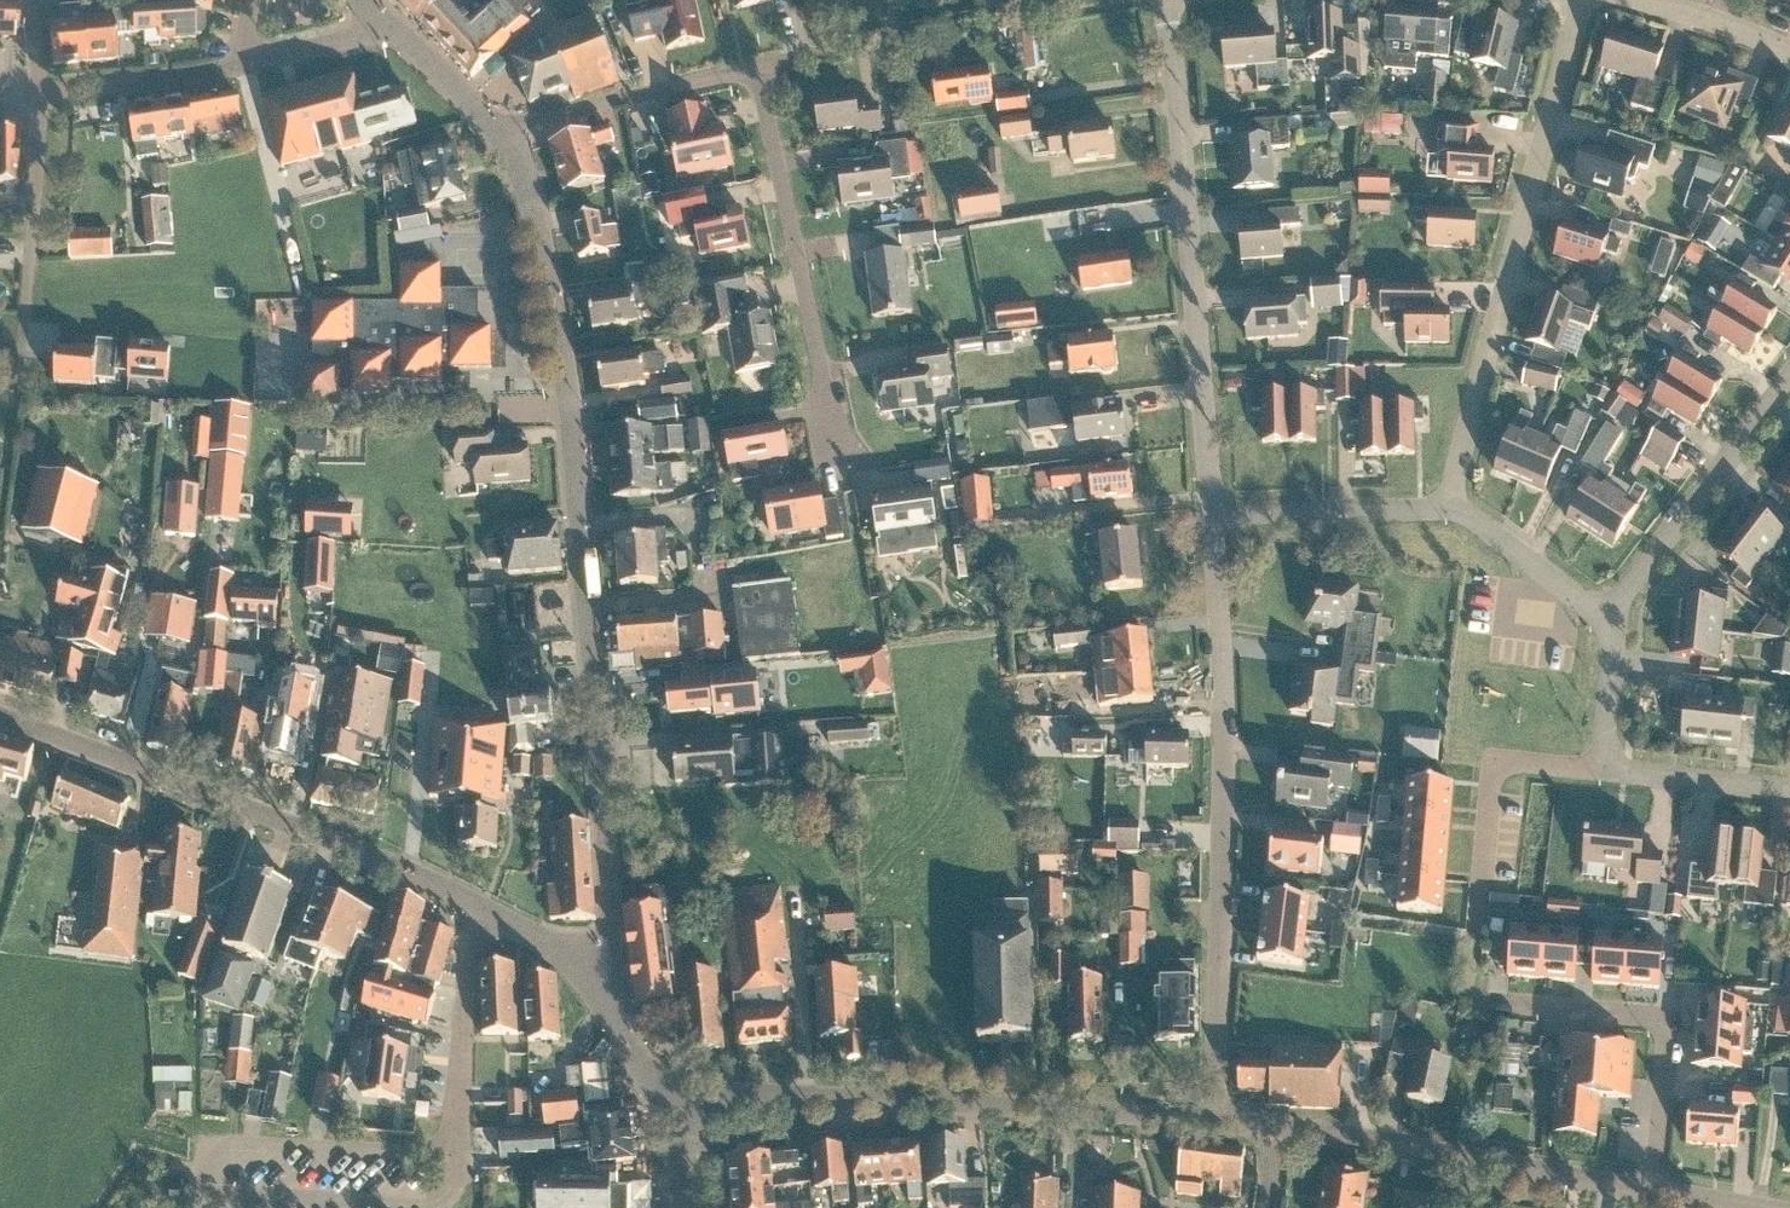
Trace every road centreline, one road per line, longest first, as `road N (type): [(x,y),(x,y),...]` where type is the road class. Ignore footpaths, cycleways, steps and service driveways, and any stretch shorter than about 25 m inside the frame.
road 1 (residential): [(501,129),(539,222),(553,297),(578,538),(611,944),(586,981)]
road 2 (tertiary): [(586,981),(547,943),(396,863),(0,712)]
road 3 (residential): [(1213,1124),(1224,755),(1213,519)]
road 4 (residential): [(1449,510),(1582,0)]
road 5 (tertiary): [(1213,1124),(687,1097)]
road 6 (residential): [(1213,519),(1168,0)]
road 7 (residential): [(837,444),(760,65)]
road 8 (tertiary): [(1651,1193),(1275,1131)]
road 9 (residential): [(1651,1193),(1667,1022),(1485,998)]
road 10 (residential): [(28,0),(37,97),(250,65)]
road 11 (residential): [(1629,772),(1493,764),(1476,933)]
road 12 (residential): [(1605,615),(1789,381)]
road 13 (residential): [(501,129),(760,65)]
road 14 (residential): [(1449,510),(1213,519)]
road 15 (residential): [(1605,615),(1515,545),(1449,510)]
road 16 (residential): [(1629,772),(1608,738),(1613,637),(1605,615)]
road 17 (residential): [(1789,790),(1629,772)]
road 18 (tertiary): [(687,1097),(658,1080),(586,981)]
road 19 (residential): [(388,24),(501,129)]
road 20 (residential): [(250,65),(388,24)]
road 21 (residential): [(1789,52),(1659,0)]
road 22 (residential): [(760,65),(886,36)]

